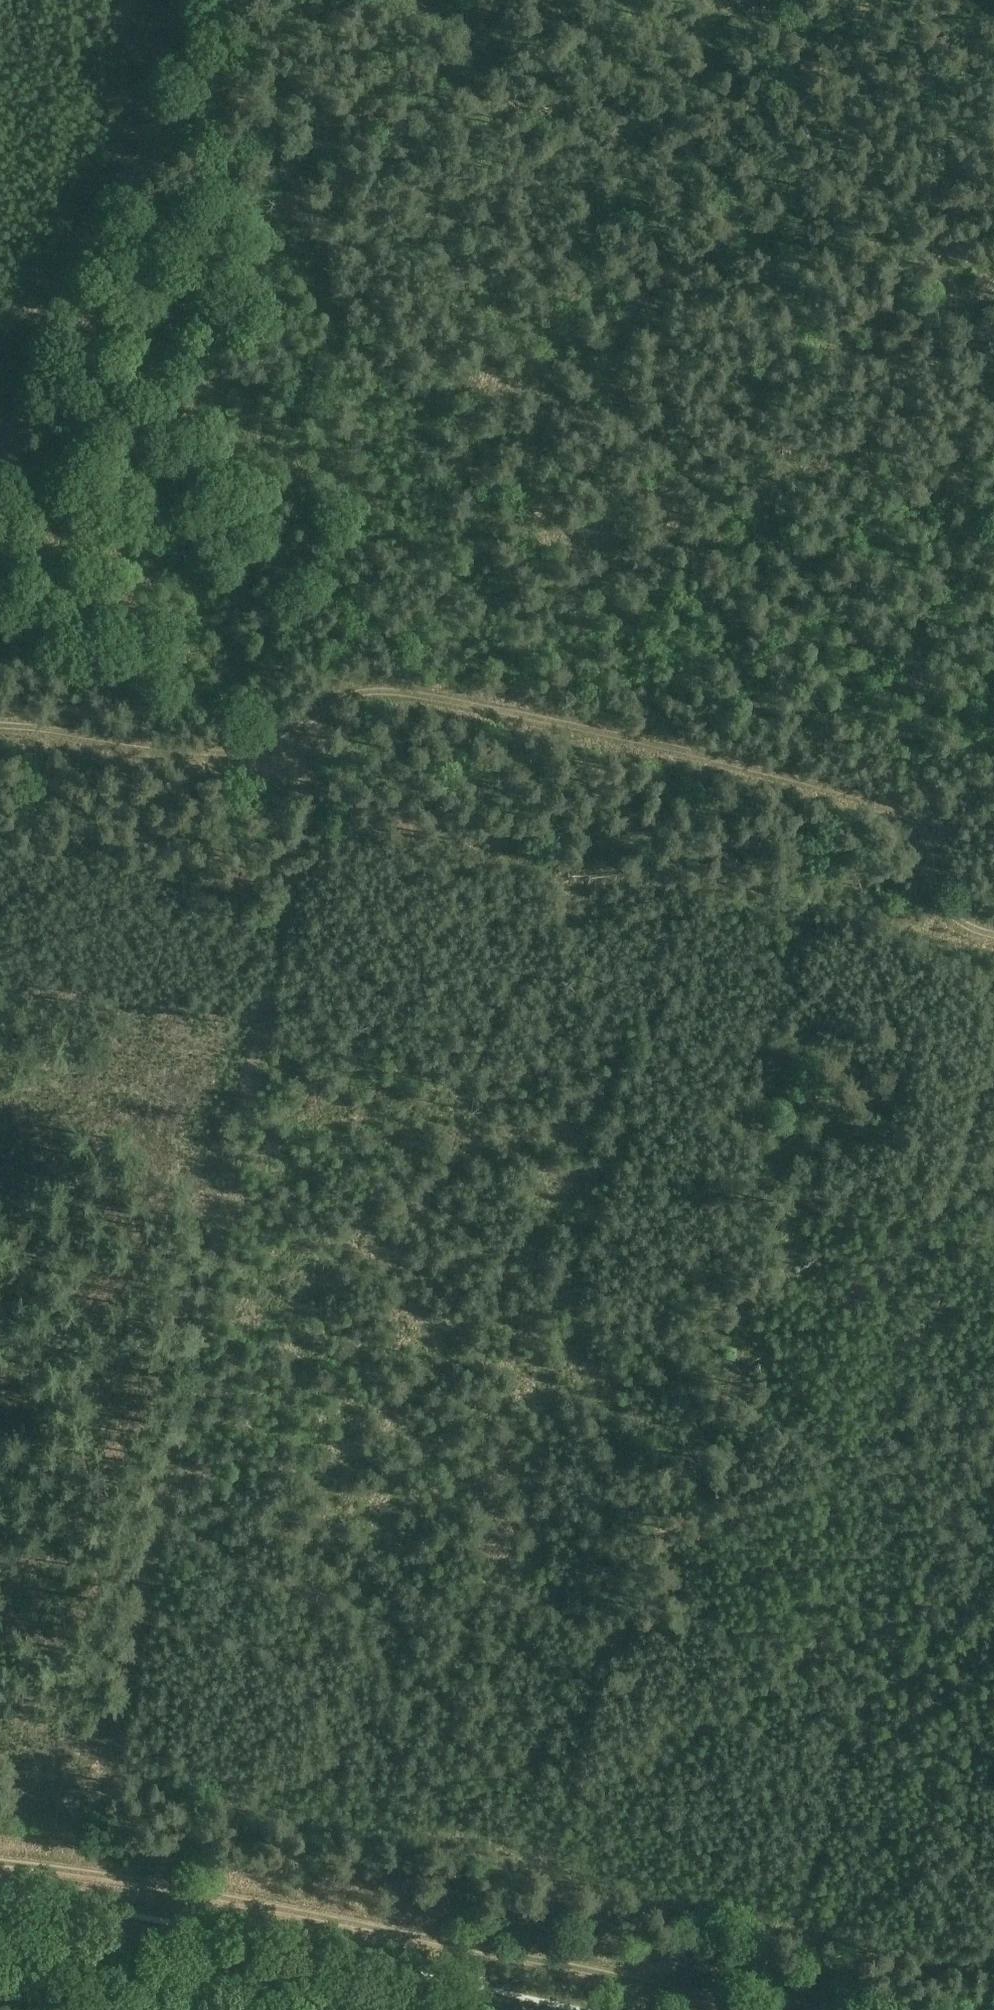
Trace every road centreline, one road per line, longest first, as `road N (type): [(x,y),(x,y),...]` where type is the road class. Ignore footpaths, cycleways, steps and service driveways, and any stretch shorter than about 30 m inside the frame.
road 1 (track): [(0,728),(233,747),(376,694),(402,693),(726,752),(917,811),(930,824),(947,896),(962,918),(993,936)]
road 2 (track): [(727,2009),(267,1909),(0,1864)]

